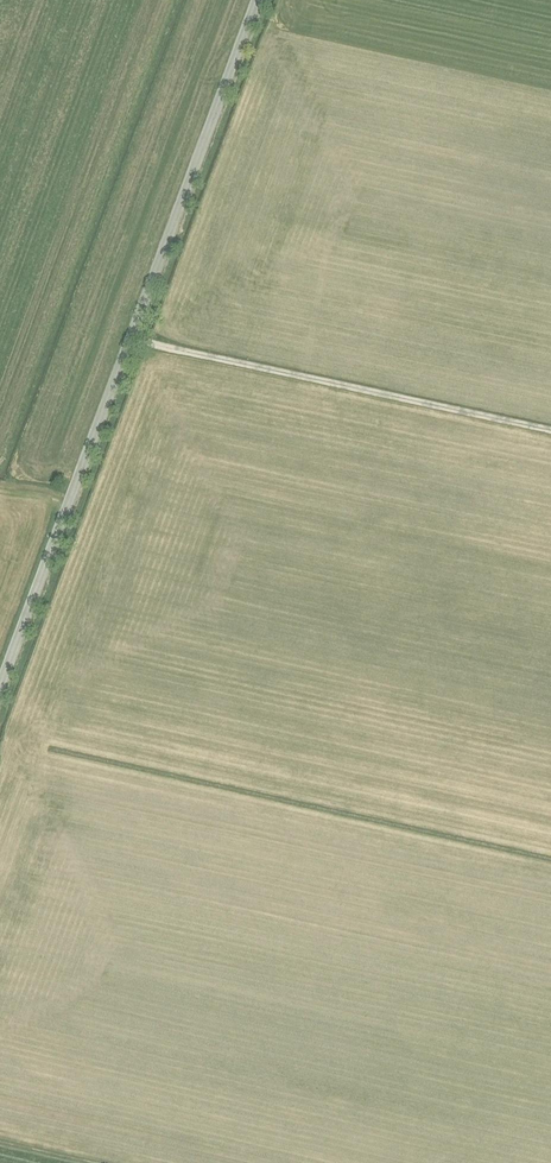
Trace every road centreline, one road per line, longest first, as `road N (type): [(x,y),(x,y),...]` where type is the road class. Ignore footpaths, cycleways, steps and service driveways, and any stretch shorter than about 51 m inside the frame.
road 1 (tertiary): [(255,0),(0,687)]
road 2 (track): [(136,323),(550,419)]

